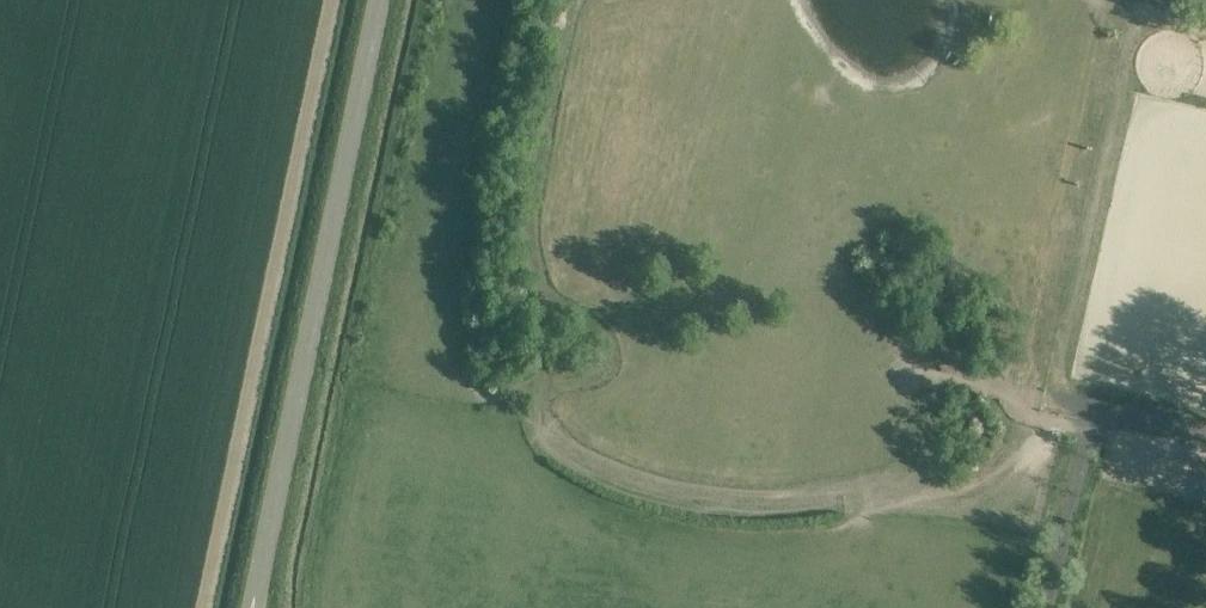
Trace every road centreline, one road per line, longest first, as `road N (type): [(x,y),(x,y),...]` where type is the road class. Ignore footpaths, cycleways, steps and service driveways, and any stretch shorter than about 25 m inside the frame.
road 1 (unclassified): [(252,607),(376,0)]
road 2 (track): [(1046,607),(1085,441),(1102,415),(1122,412),(1205,431)]

